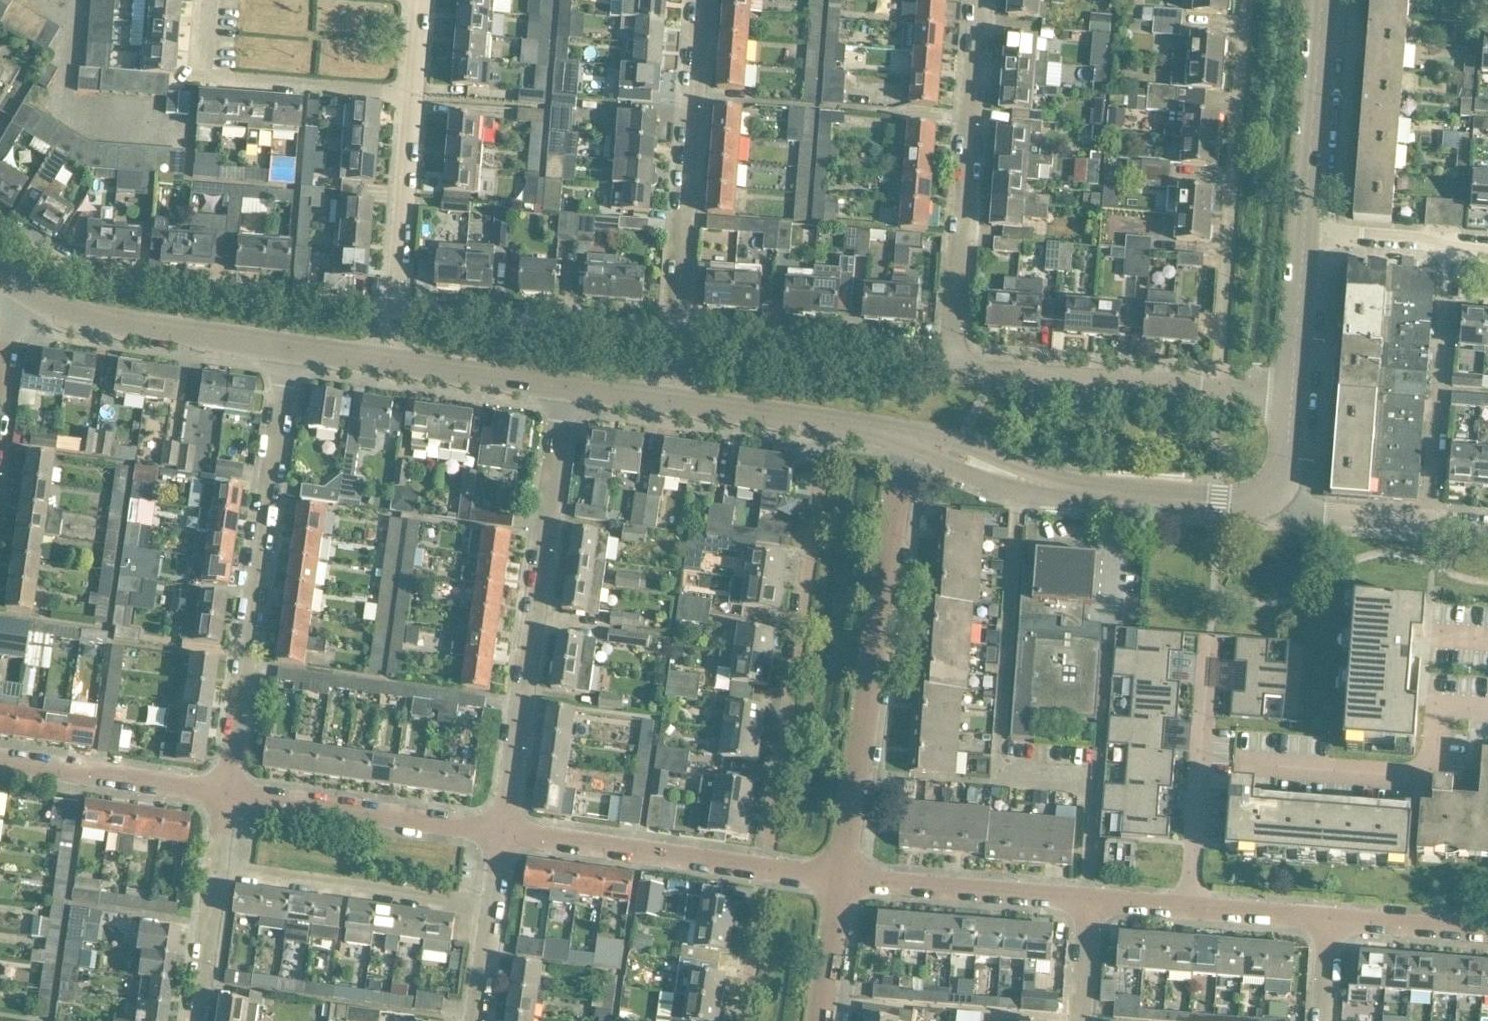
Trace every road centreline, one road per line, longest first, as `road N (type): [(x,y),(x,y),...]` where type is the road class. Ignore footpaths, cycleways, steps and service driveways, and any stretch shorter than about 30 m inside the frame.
road 1 (residential): [(227,794),(289,350)]
road 2 (residential): [(503,833),(566,390)]
road 3 (residential): [(765,867),(830,426)]
road 4 (tertiary): [(841,878),(906,437)]
road 5 (residential): [(396,313),(102,286),(0,229)]
road 6 (residential): [(1252,0),(1218,388)]
road 7 (residential): [(1285,506),(1045,489),(906,437)]
road 8 (residential): [(960,345),(986,0)]
road 9 (residential): [(678,337),(702,0)]
road 10 (residential): [(205,0),(199,81),(413,98)]
road 11 (residential): [(1487,719),(1446,716),(1439,775),(1246,762)]
road 12 (residential): [(678,337),(396,313)]
road 13 (tertiary): [(289,350),(78,317),(17,284)]
road 14 (residential): [(216,869),(495,909)]
road 15 (residential): [(503,833),(227,794)]
road 16 (residential): [(1209,637),(1187,909)]
road 17 (residential): [(1218,388),(994,372),(960,345)]
road 18 (residential): [(765,867),(503,833)]
road 19 (residential): [(1095,901),(841,878)]
road 20 (residential): [(1309,240),(1326,0)]
road 21 (residential): [(227,794),(0,761)]
road 22 (residential): [(396,313),(413,98)]
road 23 (residential): [(1487,520),(1285,506)]
road 24 (residential): [(1487,254),(1309,240)]
road 25 (tertiary): [(566,390),(391,365)]
road 26 (tertiary): [(830,426),(673,404)]
road 27 (residential): [(744,1020),(765,867)]
road 28 (residential): [(1294,392),(1309,240)]
road 29 (residential): [(195,1020),(216,869)]
road 30 (residential): [(1337,923),(1187,909)]
road 31 (residential): [(1487,936),(1337,923)]
road 32 (residential): [(960,345),(812,339)]
road 33 (tertiary): [(823,1020),(841,878)]
road 34 (residential): [(803,339),(678,337)]
road 35 (residential): [(1086,1020),(1095,901)]

